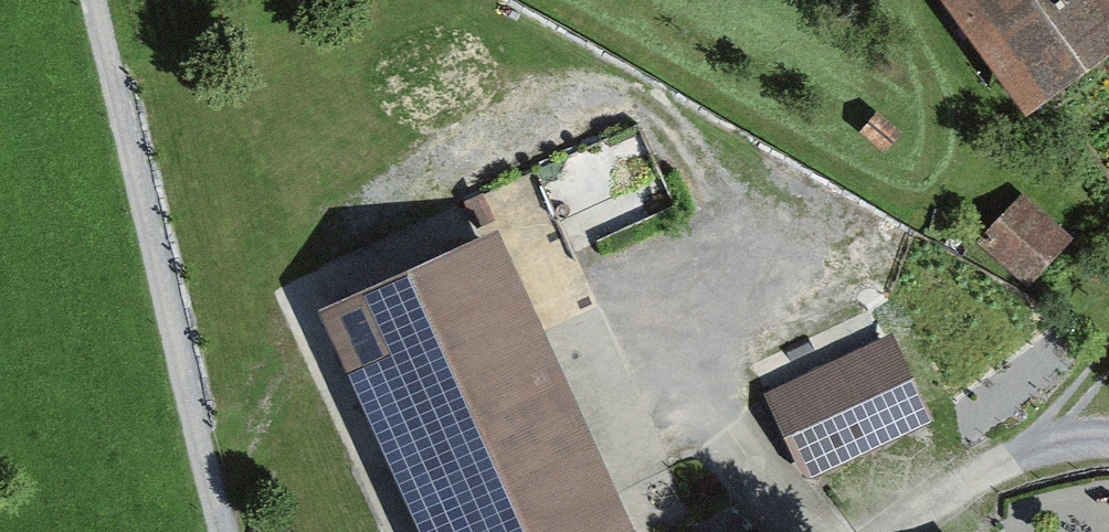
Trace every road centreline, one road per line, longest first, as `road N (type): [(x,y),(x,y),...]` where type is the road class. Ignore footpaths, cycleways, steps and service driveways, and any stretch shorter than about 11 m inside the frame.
road 1 (track): [(1108,364),(1029,461),(794,524),(733,481),(721,435),(722,230),(707,175),(639,105),(569,102),(432,137),(348,199),(304,285),(281,381),(225,510)]
road 2 (track): [(230,531),(100,0)]
road 3 (track): [(1108,447),(1029,461),(937,531)]

